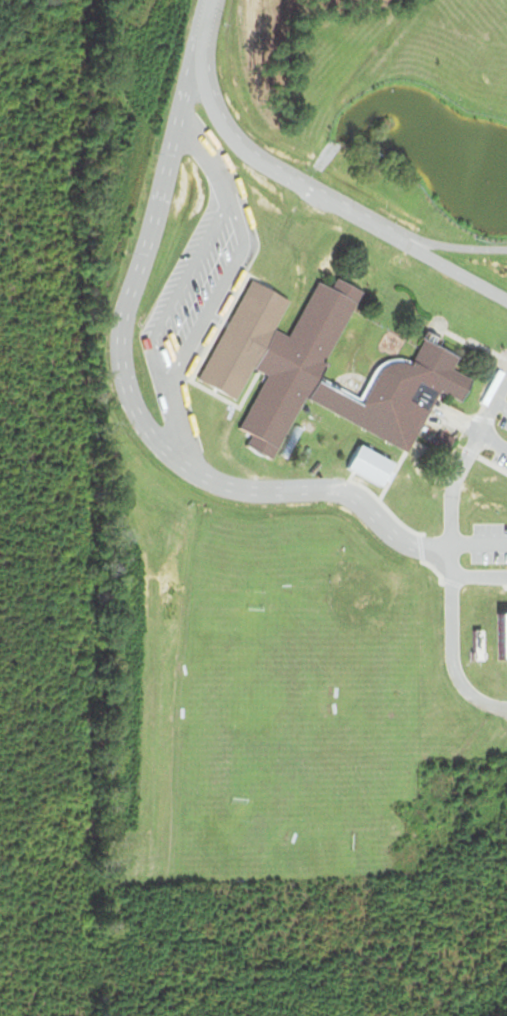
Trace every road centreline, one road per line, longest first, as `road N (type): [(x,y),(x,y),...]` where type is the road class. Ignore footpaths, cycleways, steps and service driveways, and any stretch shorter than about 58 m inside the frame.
road 1 (residential): [(506,373),(446,470),(325,479),(278,479),(226,456),(218,441),(245,373)]

